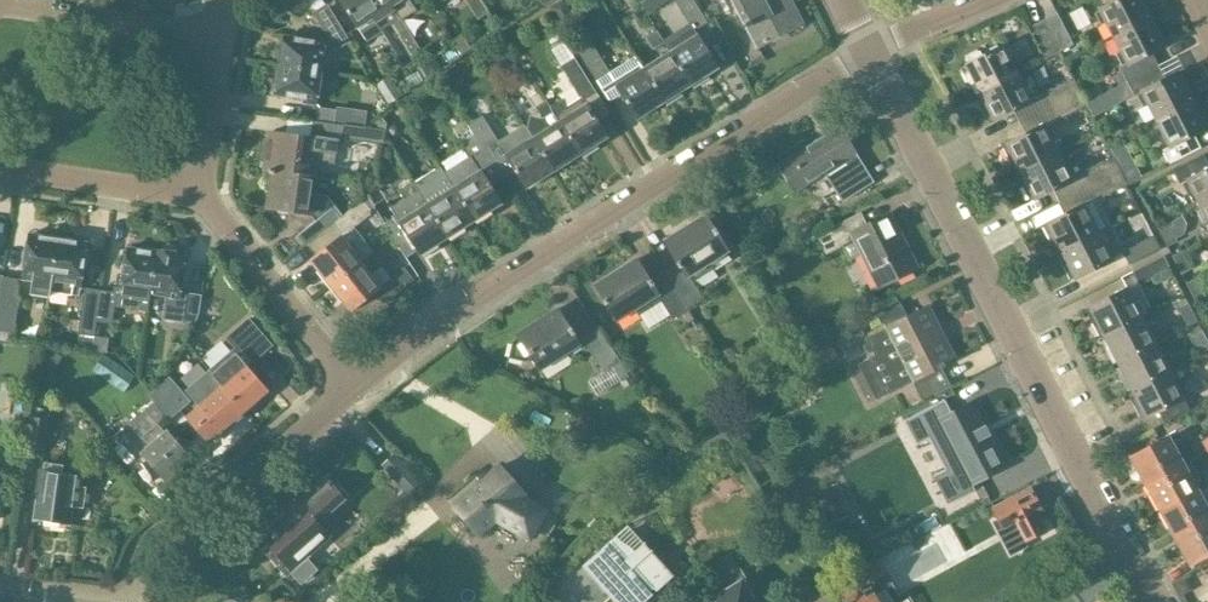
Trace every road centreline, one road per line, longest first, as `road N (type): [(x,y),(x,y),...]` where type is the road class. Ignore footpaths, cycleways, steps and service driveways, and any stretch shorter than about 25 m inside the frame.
road 1 (residential): [(869,50),(1157,601)]
road 2 (residential): [(368,386),(534,260),(869,50)]
road 3 (residential): [(130,601),(159,548),(368,386)]
road 4 (residential): [(201,198),(368,386)]
road 5 (residential): [(0,9),(220,38)]
road 6 (residential): [(0,169),(201,198)]
road 7 (residential): [(220,38),(201,198)]

